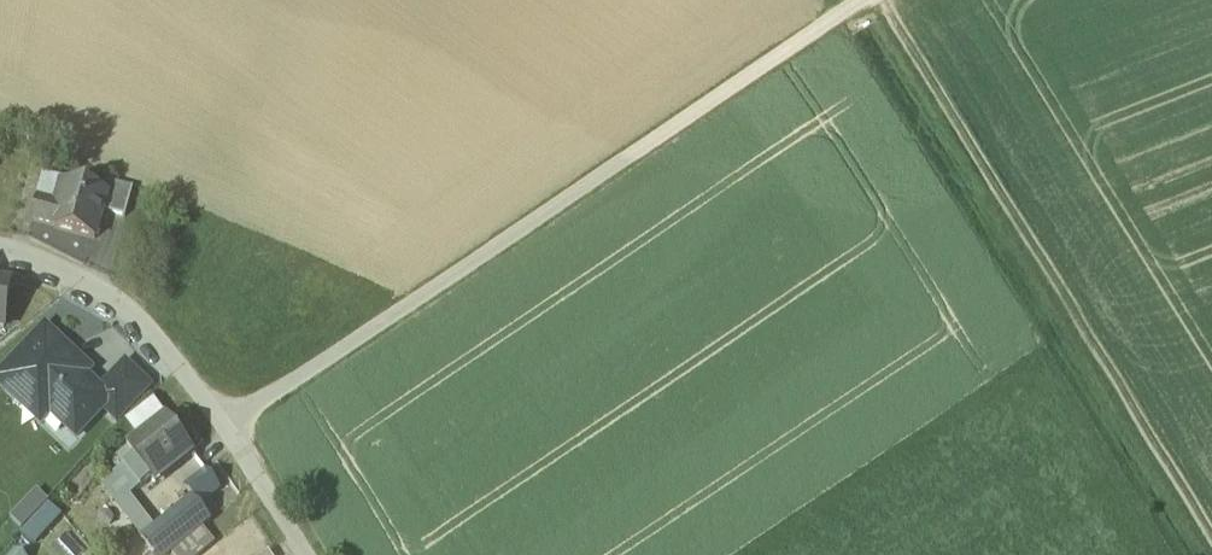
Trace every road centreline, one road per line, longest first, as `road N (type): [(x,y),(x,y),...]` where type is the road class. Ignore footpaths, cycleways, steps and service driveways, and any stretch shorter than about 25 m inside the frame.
road 1 (track): [(238,435),(874,0)]
road 2 (track): [(1211,515),(888,0)]
road 3 (unclassified): [(0,251),(67,274),(154,330),(238,435),(316,554)]

